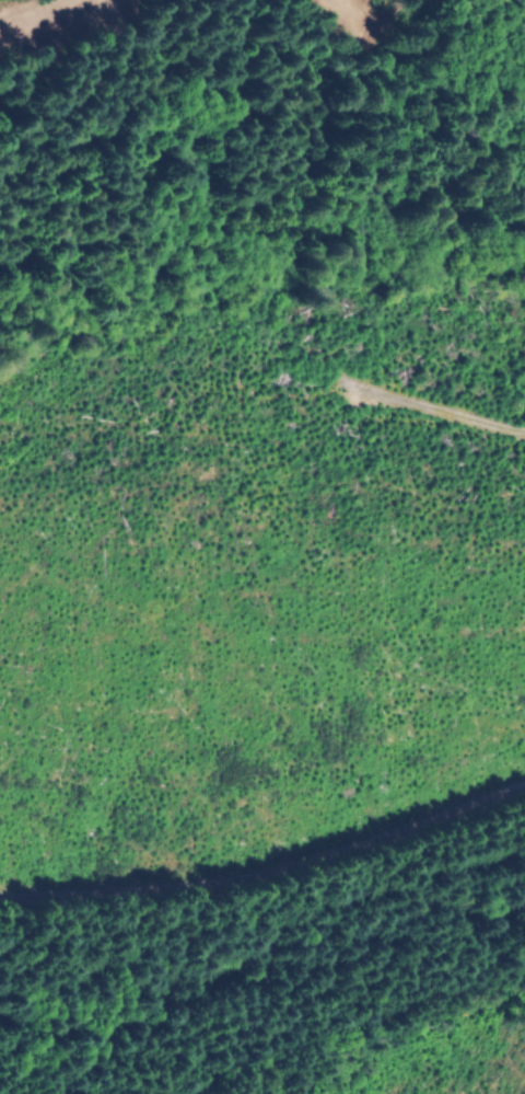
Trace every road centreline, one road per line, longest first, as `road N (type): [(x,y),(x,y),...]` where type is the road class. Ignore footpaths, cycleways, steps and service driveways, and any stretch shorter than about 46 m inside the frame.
road 1 (track): [(524,783),(389,838),(137,901),(0,897)]
road 2 (track): [(524,433),(277,377)]

